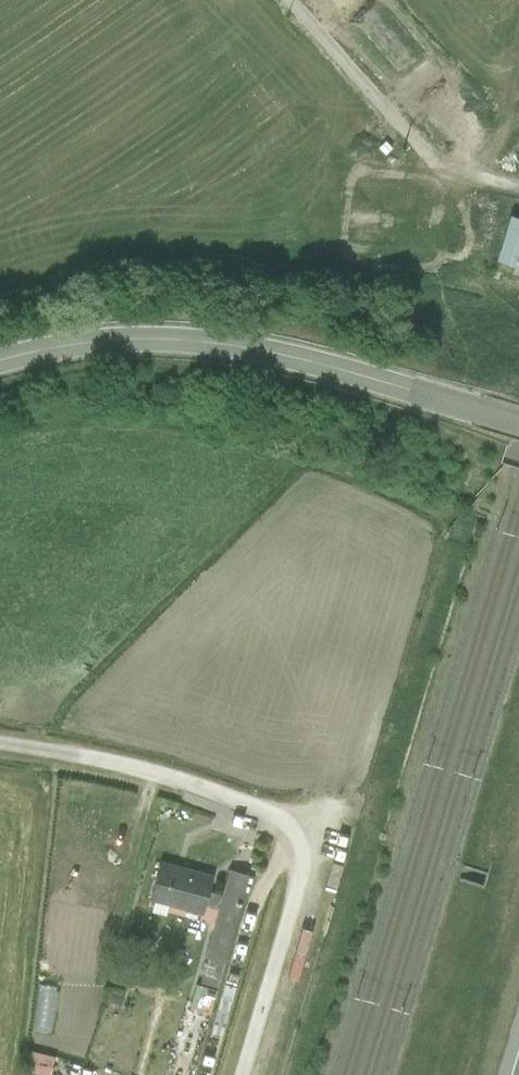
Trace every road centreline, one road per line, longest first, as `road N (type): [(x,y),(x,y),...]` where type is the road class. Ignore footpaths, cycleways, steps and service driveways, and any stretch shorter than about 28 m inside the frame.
road 1 (residential): [(0,741),(147,771),(215,797),(270,834),(295,863),(288,921),(247,1074)]
road 2 (unclassified): [(518,422),(223,355),(121,346),(0,368)]
road 3 (unclassified): [(518,190),(444,167),(294,0)]

